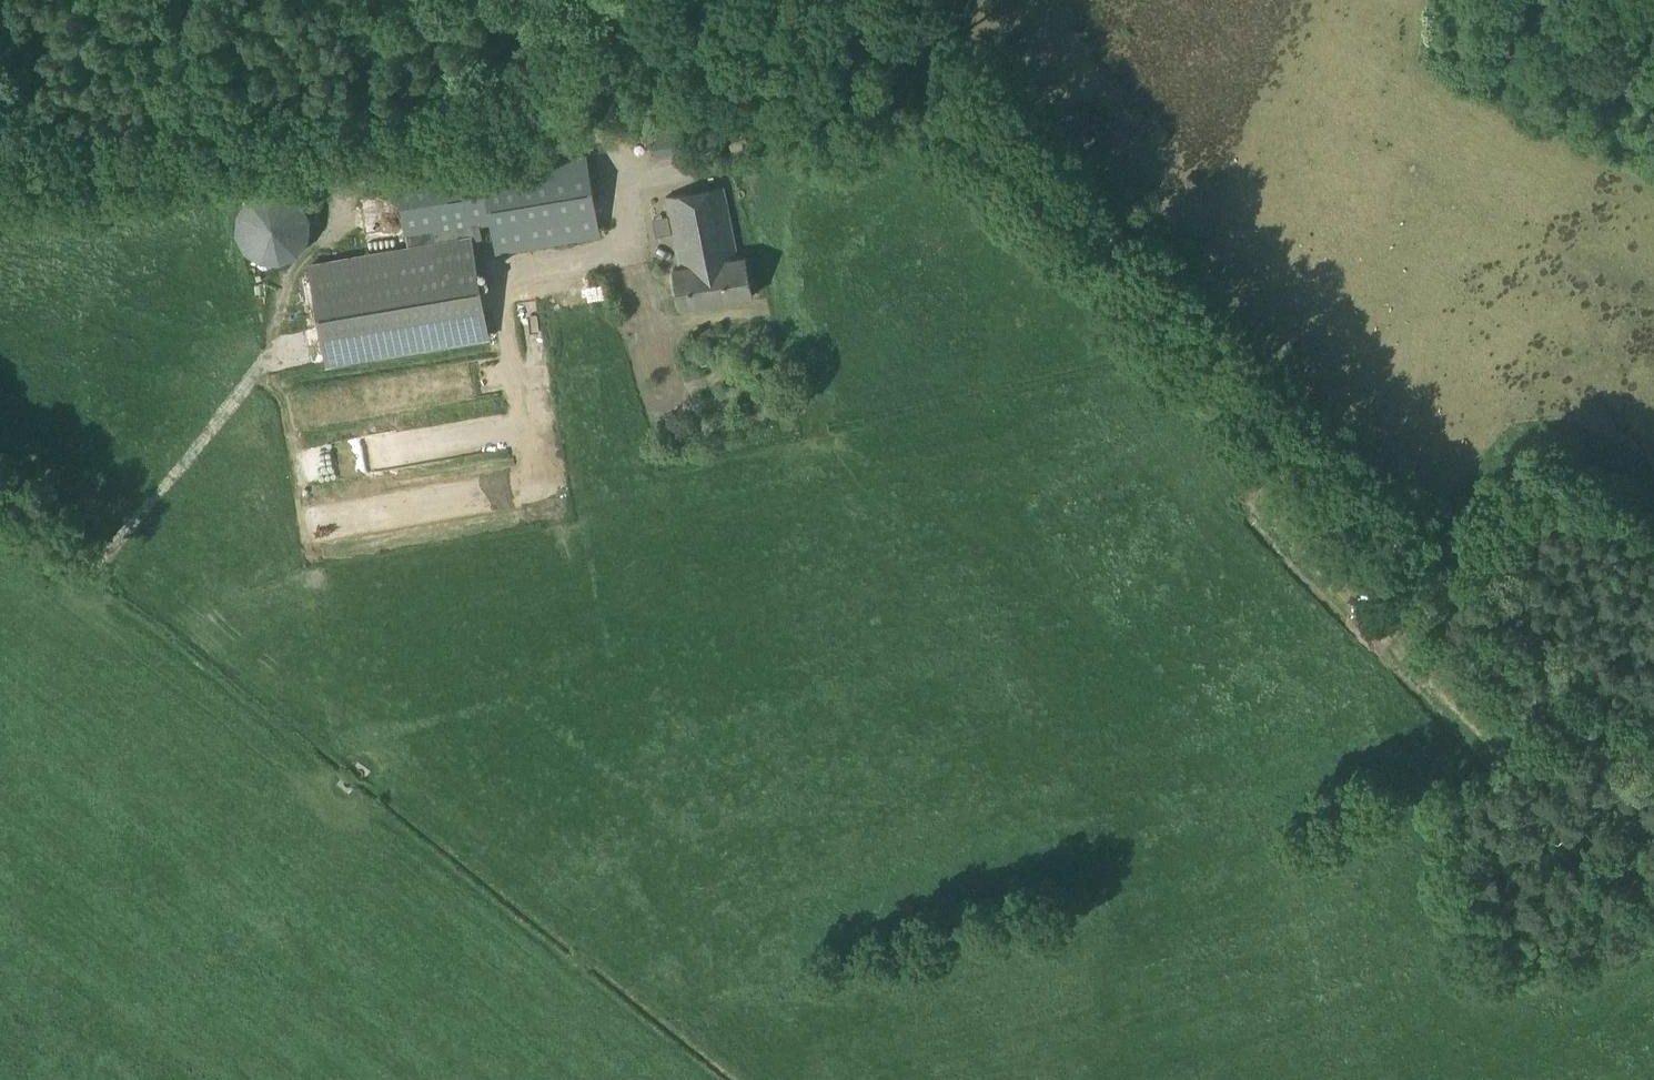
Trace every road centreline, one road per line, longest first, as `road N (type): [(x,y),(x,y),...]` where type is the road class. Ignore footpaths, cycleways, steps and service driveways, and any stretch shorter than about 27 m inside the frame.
road 1 (unclassified): [(1653,814),(867,0)]
road 2 (track): [(943,78),(0,180)]

